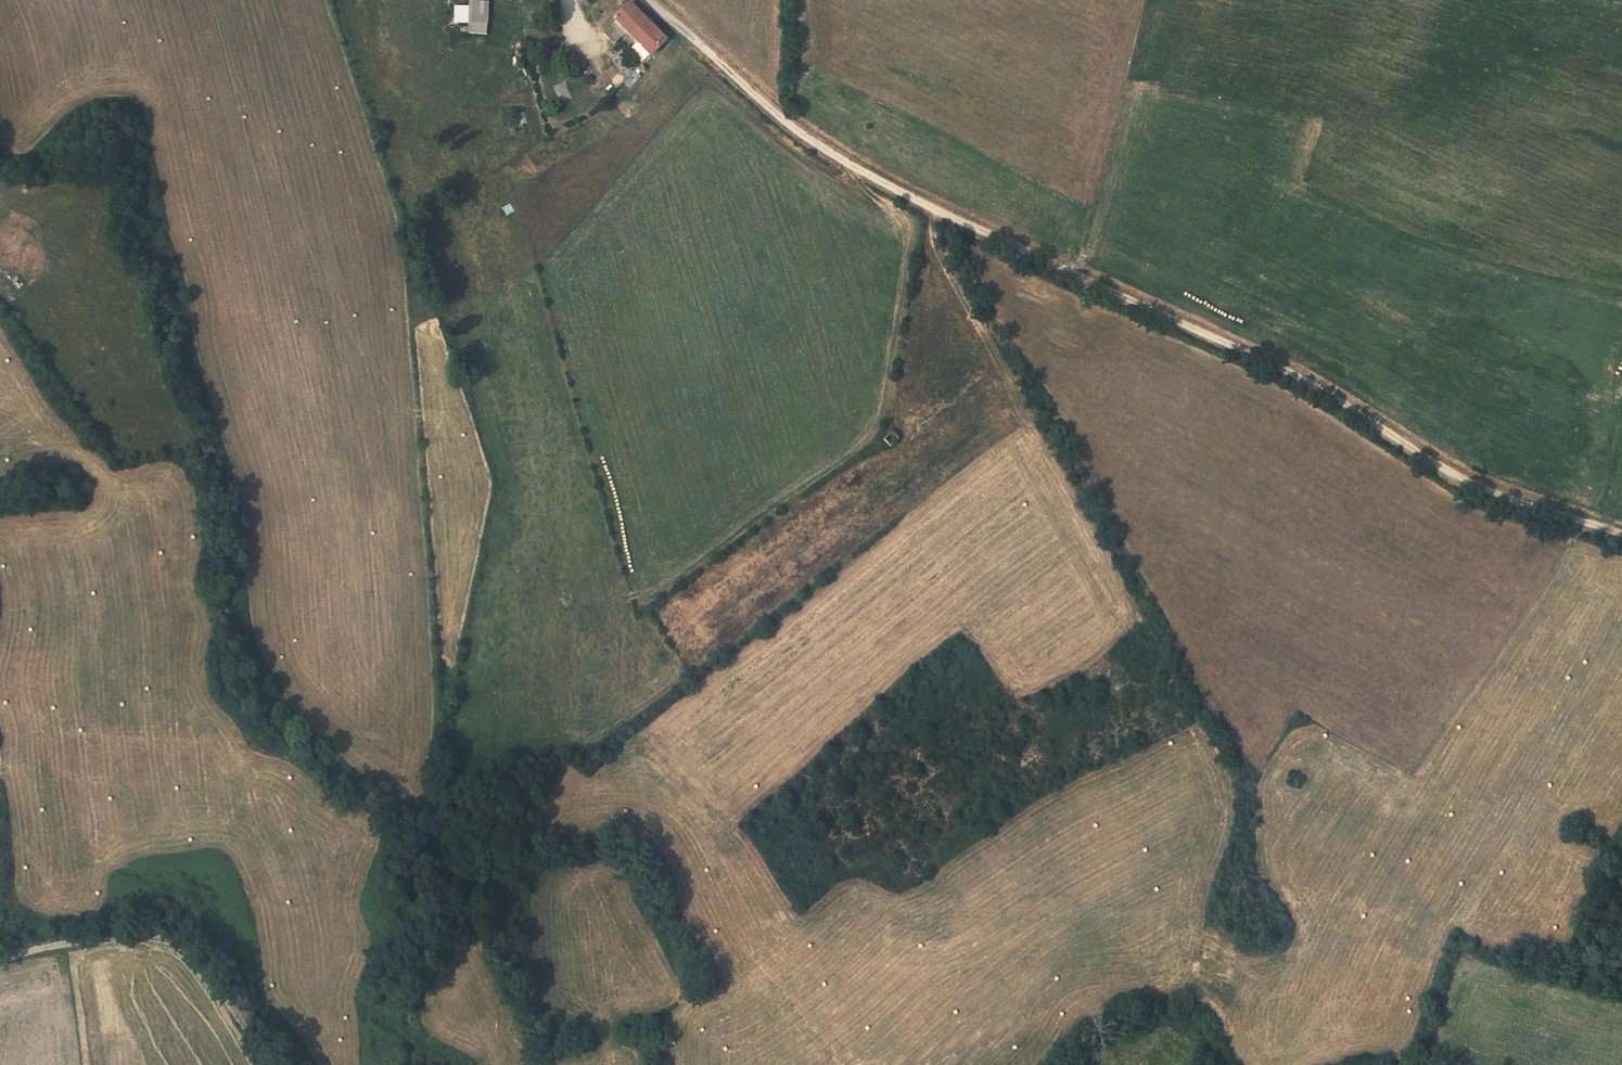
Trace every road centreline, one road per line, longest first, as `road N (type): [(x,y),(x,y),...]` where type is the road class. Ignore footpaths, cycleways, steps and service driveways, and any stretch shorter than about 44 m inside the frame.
road 1 (track): [(643,0),(790,125),(935,207),(1302,377),(1470,485),(1621,535)]
road 2 (track): [(0,959),(146,936),(174,940),(272,1064)]

